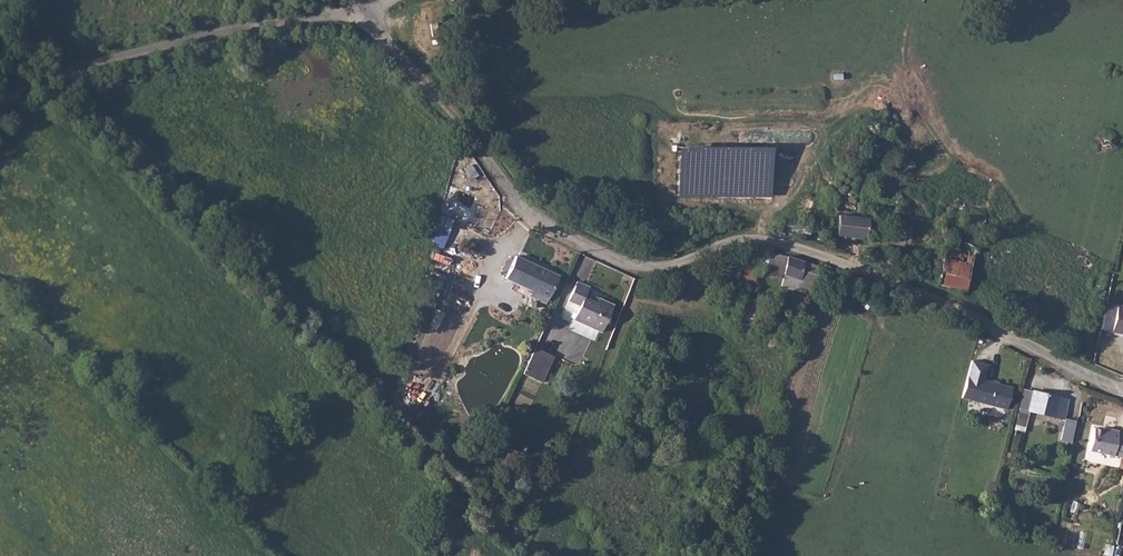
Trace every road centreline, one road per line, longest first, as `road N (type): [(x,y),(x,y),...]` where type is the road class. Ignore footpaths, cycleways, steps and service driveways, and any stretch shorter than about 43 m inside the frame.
road 1 (unclassified): [(1122,392),(1074,375),(978,319),(778,243),(723,243),(668,268),(621,266),(550,233),(364,11)]
road 2 (unclassified): [(0,110),(26,79),(96,59),(243,26),(364,11)]

